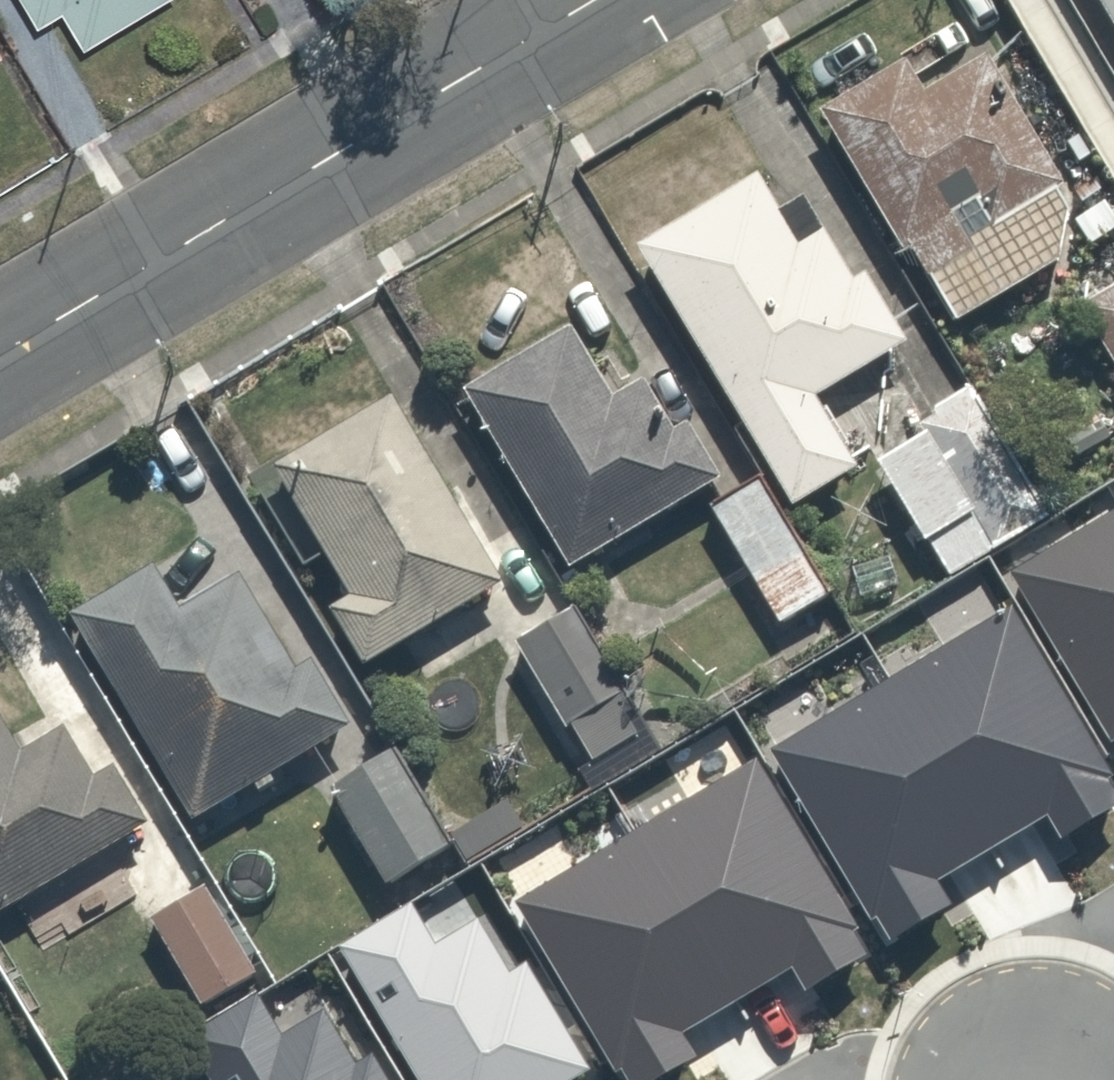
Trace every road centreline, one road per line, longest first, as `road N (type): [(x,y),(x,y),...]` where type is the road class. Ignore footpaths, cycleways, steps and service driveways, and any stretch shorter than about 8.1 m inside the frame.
road 1 (tertiary): [(0,349),(576,0)]

